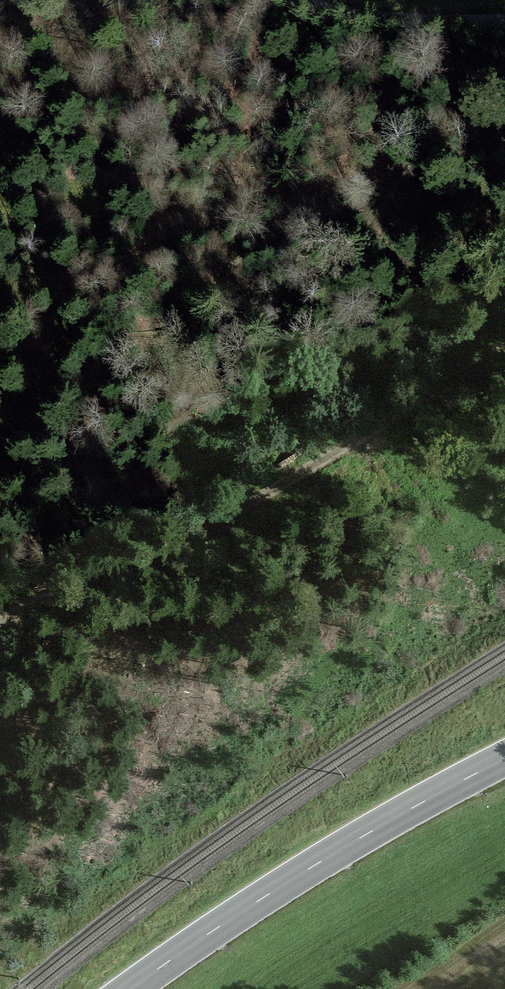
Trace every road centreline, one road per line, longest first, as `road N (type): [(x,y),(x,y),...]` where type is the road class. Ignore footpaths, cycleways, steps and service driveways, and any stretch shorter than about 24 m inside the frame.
road 1 (track): [(0,625),(204,531),(504,333)]
road 2 (primary): [(131,988),(310,869),(504,759)]
road 3 (unclassified): [(504,31),(396,30),(260,0)]

